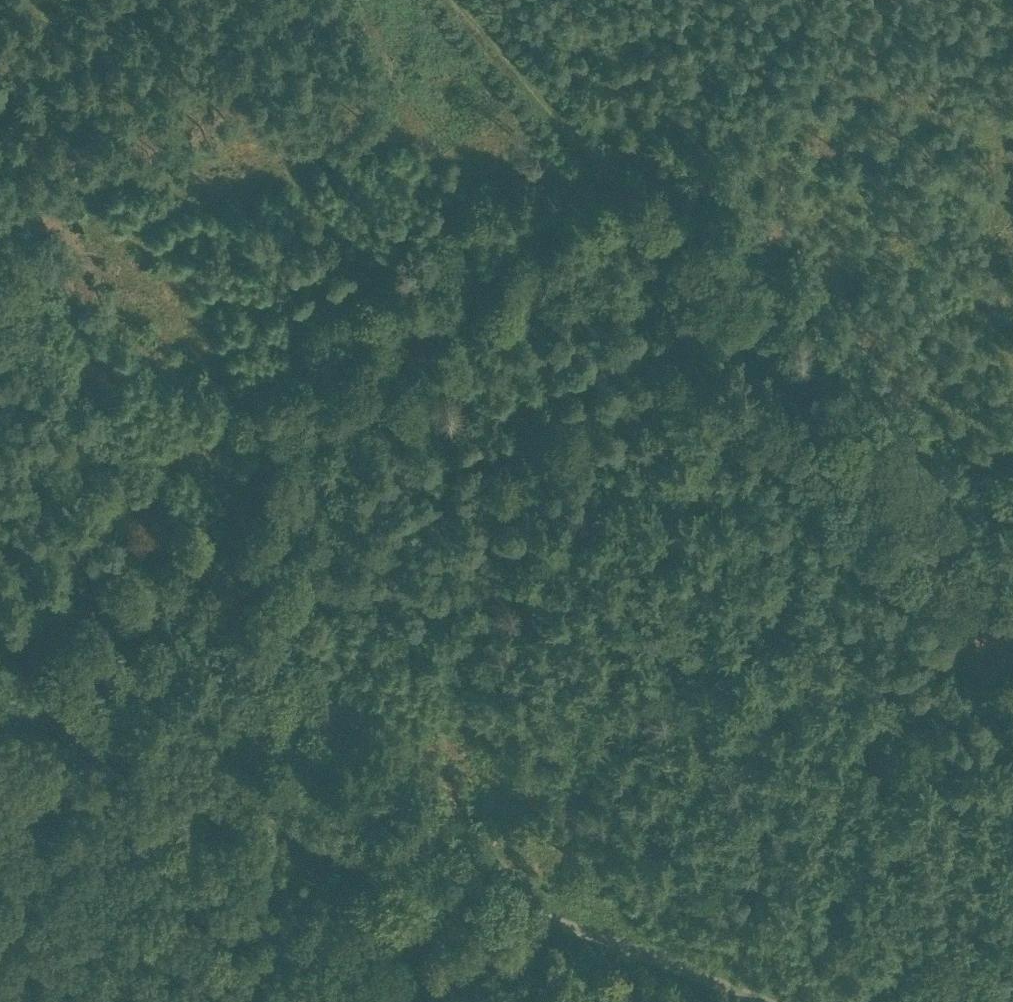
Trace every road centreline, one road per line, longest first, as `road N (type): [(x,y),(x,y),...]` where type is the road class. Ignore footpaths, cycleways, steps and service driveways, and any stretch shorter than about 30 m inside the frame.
road 1 (track): [(0,229),(625,948)]
road 2 (track): [(0,704),(765,1001)]
road 3 (track): [(603,172),(455,0)]

